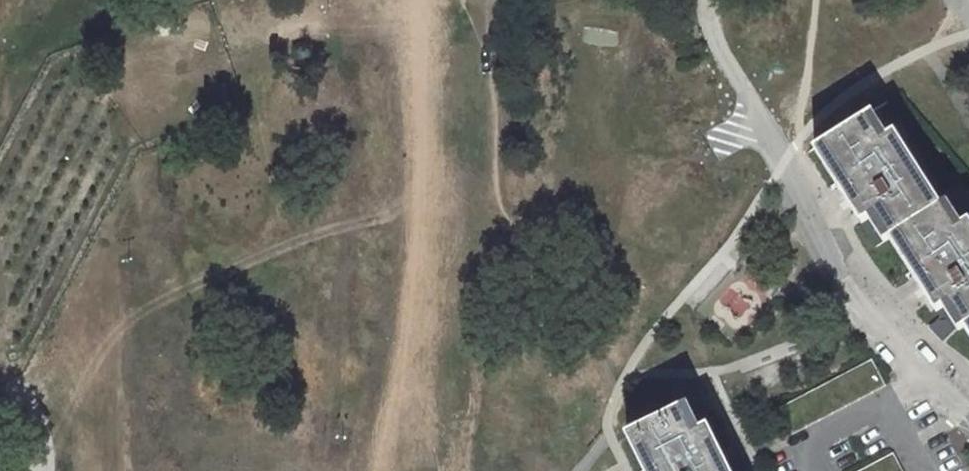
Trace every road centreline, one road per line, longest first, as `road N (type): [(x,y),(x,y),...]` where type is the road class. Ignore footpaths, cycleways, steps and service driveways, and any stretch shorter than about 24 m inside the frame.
road 1 (residential): [(717,0),(473,470)]
road 2 (residential): [(968,398),(869,302),(740,92)]

